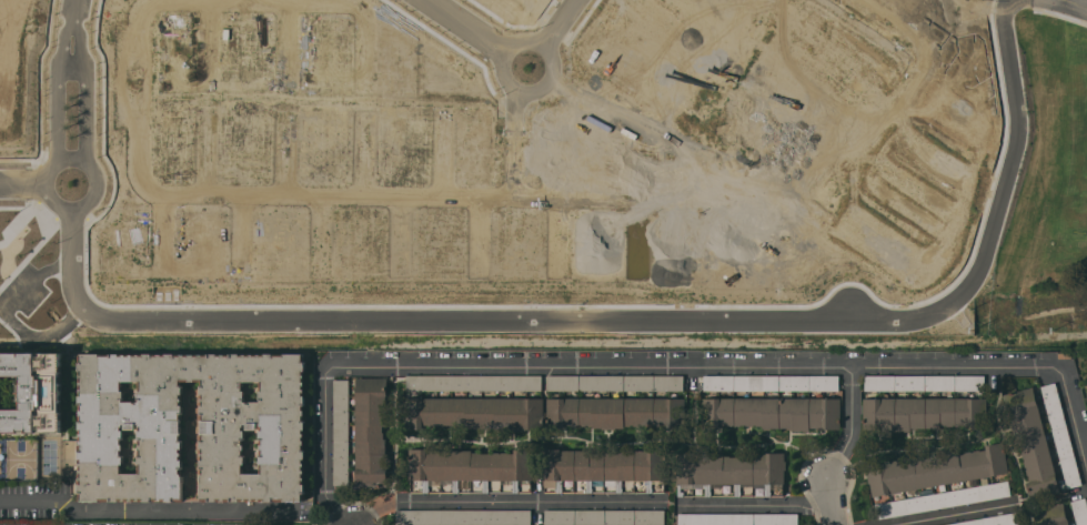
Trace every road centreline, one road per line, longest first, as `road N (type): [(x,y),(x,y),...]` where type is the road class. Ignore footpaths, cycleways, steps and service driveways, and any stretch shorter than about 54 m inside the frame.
road 1 (residential): [(1003,0),(1016,141),(976,271),(959,294),(927,313),(112,319),(81,305),(71,290),(70,205)]
road 2 (residential): [(353,524),(324,493),(331,365),(852,364)]
road 3 (residential): [(852,364),(1048,364),(1065,377),(1086,463)]
road 4 (residential): [(85,161),(85,69),(72,19),(57,69),(54,159)]
road 5 (residential): [(44,172),(70,154),(91,168),(94,184),(79,204),(62,205),(44,189),(44,172)]
road 6 (residential): [(513,41),(501,61),(509,82),(542,81),(544,48),(513,41)]
road 7 (residential): [(852,364),(851,434),(826,482)]

